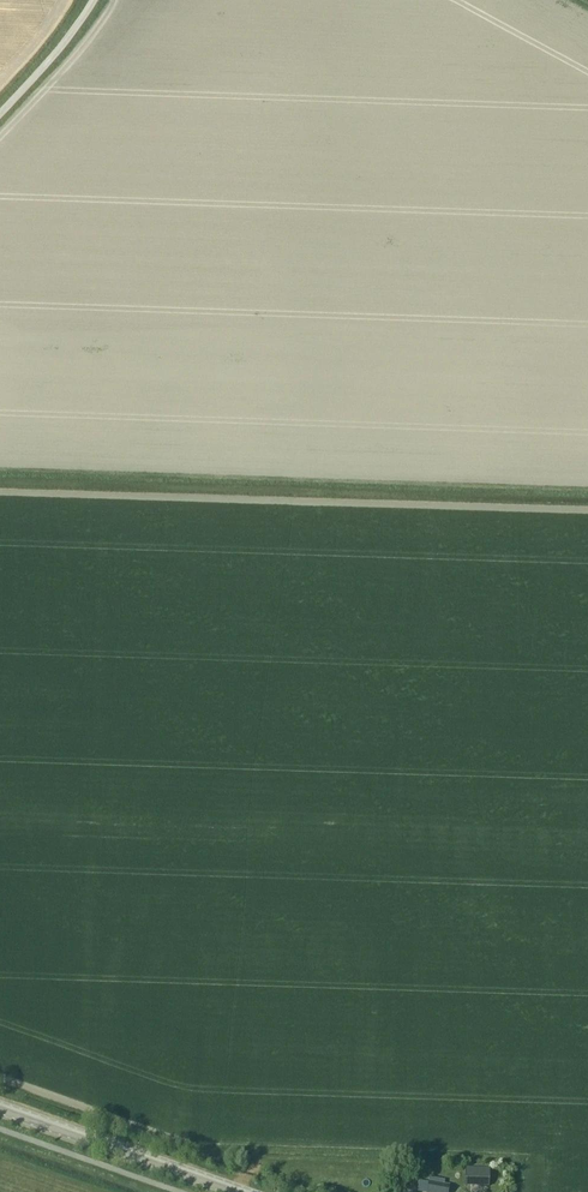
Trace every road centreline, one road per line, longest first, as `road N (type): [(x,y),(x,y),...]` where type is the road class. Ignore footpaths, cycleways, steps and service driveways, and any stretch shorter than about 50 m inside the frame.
road 1 (tertiary): [(0,1108),(237,1191)]
road 2 (unclassified): [(0,113),(92,0)]

